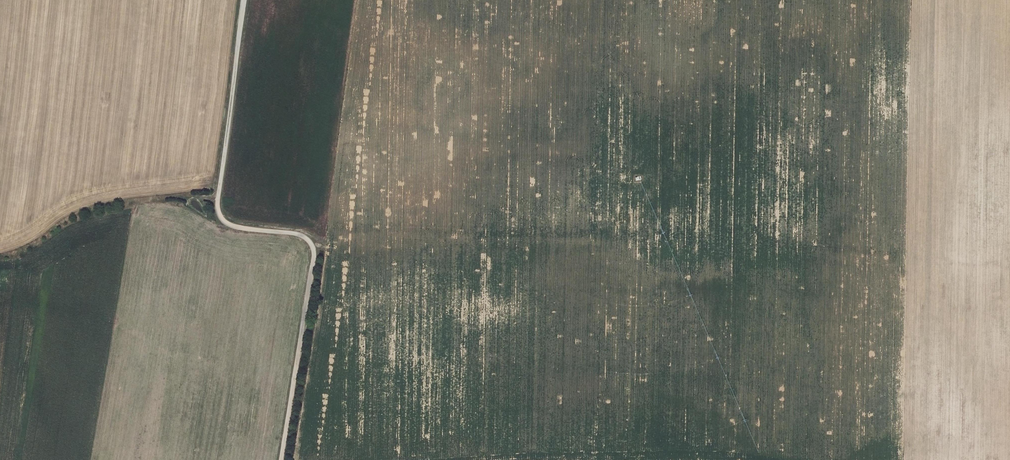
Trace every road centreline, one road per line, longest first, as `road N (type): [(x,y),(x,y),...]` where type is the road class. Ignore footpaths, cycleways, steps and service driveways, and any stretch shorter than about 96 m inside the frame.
road 1 (track): [(244,0),(220,216),(237,227),(300,235),(315,254),(281,459)]

